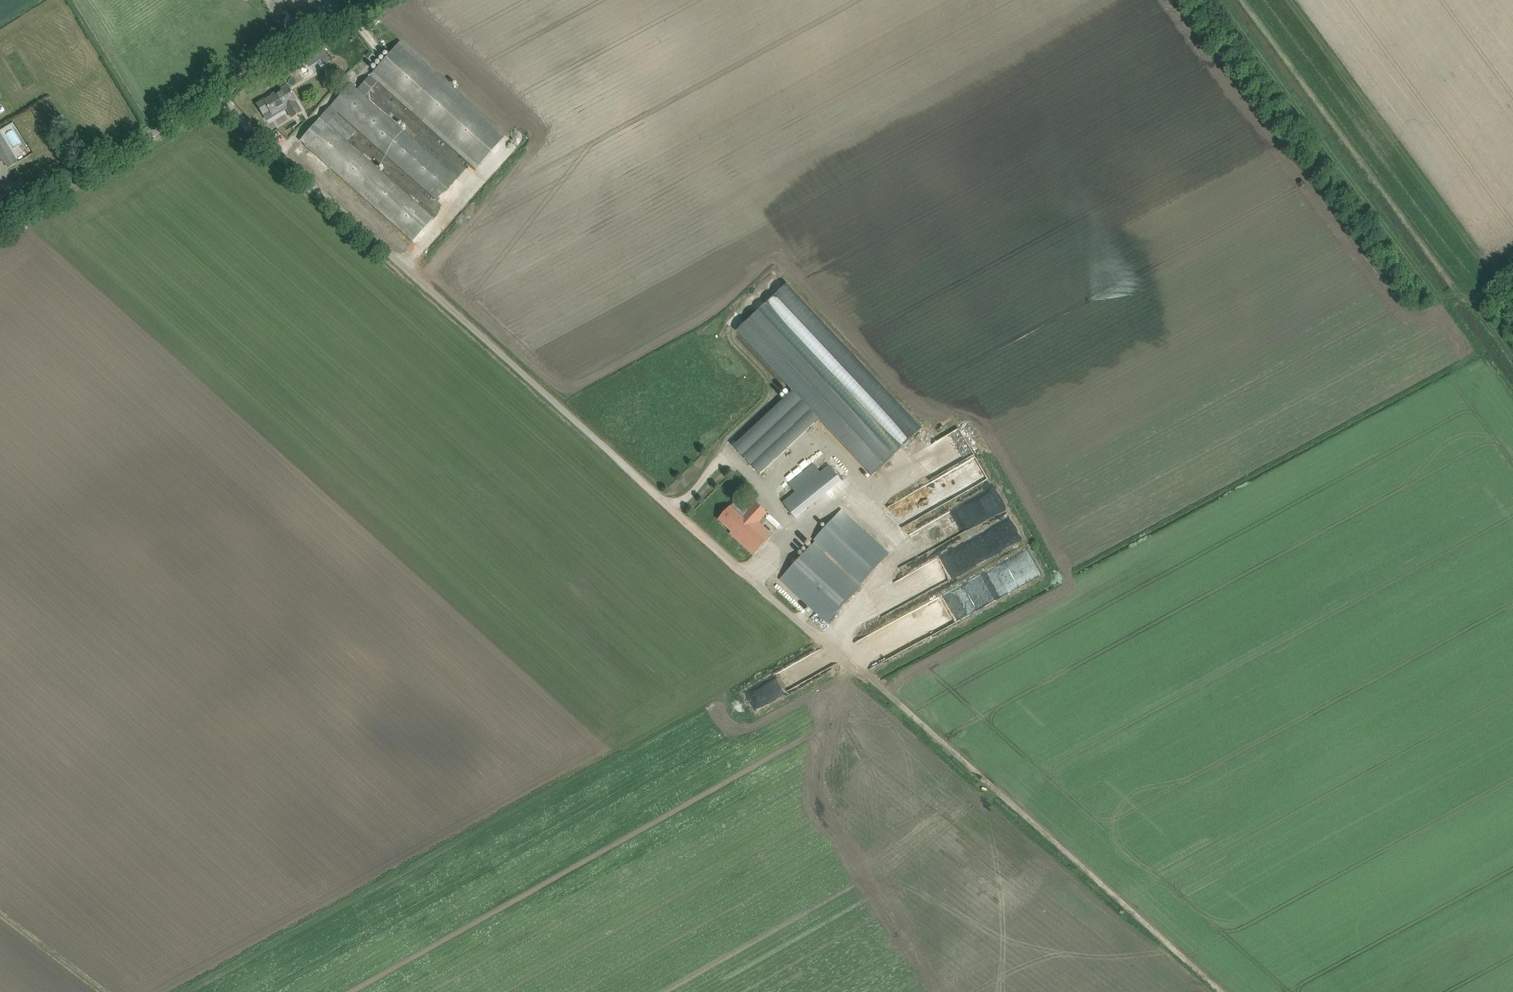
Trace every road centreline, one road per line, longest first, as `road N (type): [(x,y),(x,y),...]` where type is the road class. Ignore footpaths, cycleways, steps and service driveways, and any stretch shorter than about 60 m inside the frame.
road 1 (unclassified): [(220,98),(247,131),(1218,991)]
road 2 (track): [(1512,365),(1240,0)]
road 3 (track): [(1447,302),(1221,0)]
road 4 (unclassified): [(0,230),(220,98)]
road 5 (unclassified): [(220,98),(375,0)]

